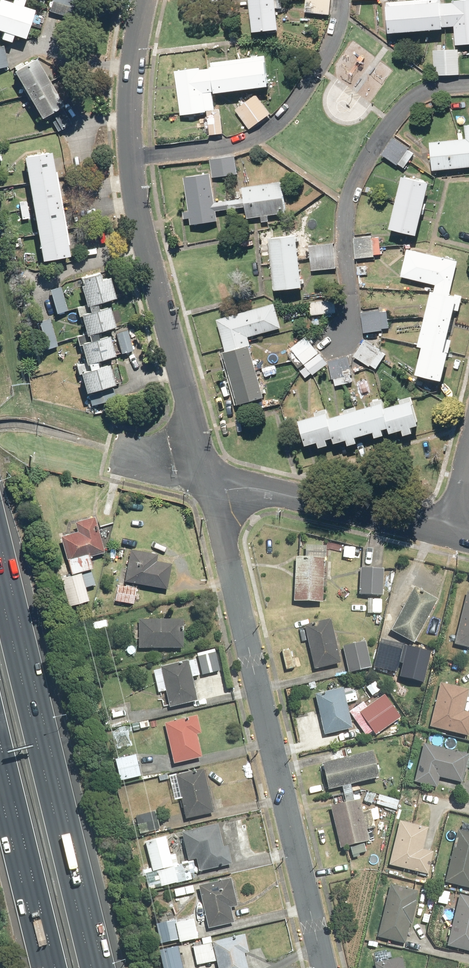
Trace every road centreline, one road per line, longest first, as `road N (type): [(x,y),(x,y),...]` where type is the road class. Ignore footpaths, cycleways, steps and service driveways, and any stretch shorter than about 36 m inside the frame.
road 1 (residential): [(325,967),(210,489)]
road 2 (motorway): [(0,593),(91,967)]
road 3 (residential): [(210,489),(145,244),(132,158)]
road 4 (residential): [(334,346),(349,324),(346,234),(369,157),(413,102),(438,87),(468,85)]
road 5 (residential): [(342,0),(318,69),(273,126),(237,145),(132,158)]
road 6 (residential): [(450,532),(255,488),(210,489)]
road 7 (motorway): [(56,967),(0,738)]
road 8 (residential): [(132,158),(130,86),(146,0)]

